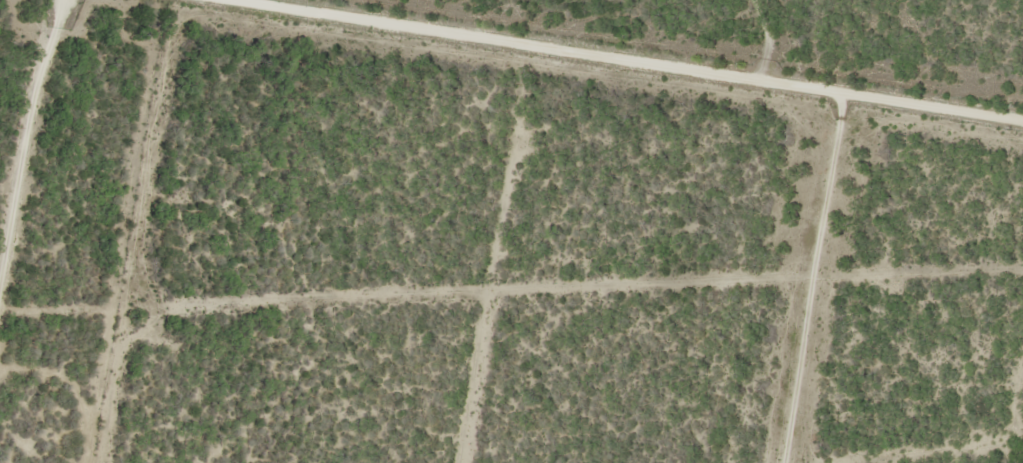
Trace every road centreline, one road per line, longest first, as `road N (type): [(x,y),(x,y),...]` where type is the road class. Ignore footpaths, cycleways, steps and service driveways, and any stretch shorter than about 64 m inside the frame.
road 1 (residential): [(1022,134),(53,0)]
road 2 (track): [(0,310),(56,5)]

